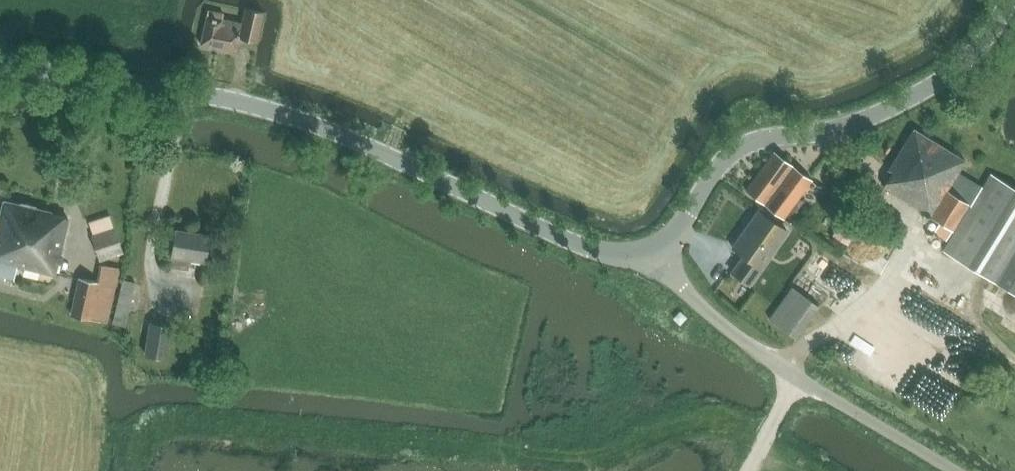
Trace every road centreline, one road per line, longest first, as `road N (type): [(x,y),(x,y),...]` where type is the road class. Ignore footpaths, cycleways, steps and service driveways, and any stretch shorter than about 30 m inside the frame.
road 1 (tertiary): [(656,249),(618,252),(570,239),(391,156),(232,98),(0,63)]
road 2 (track): [(764,448),(691,416),(594,458),(178,422),(148,436),(133,470)]
road 3 (tertiary): [(656,249),(682,230),(733,155),(766,141),(840,129),(905,103),(973,54),(1012,0)]
road 4 (unclassified): [(953,470),(719,324),(656,249)]
road 5 (track): [(906,249),(973,291),(981,323),(1014,358)]

